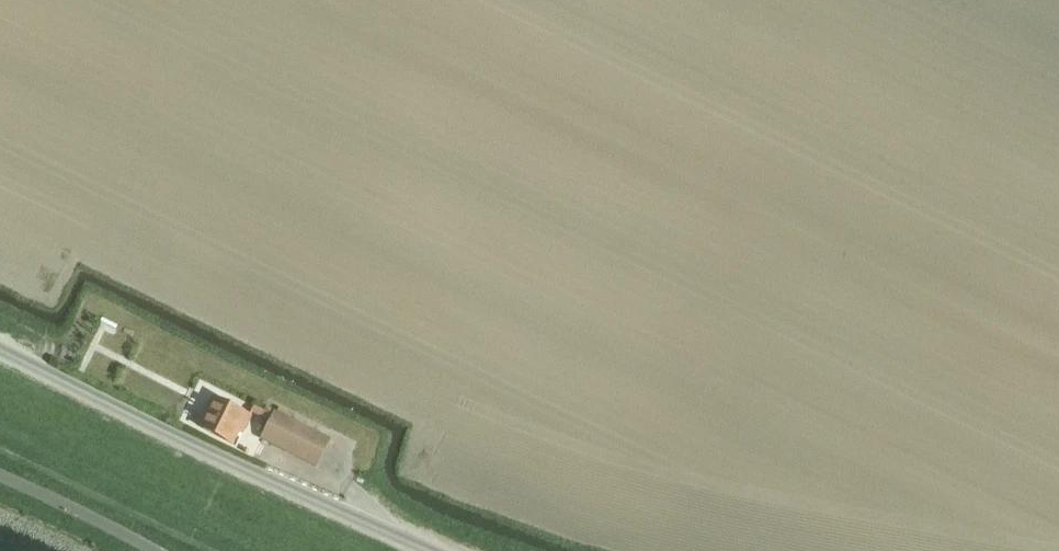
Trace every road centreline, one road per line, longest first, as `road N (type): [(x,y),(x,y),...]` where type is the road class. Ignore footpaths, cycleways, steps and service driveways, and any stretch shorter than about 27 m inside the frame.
road 1 (unclassified): [(0,347),(426,550)]

